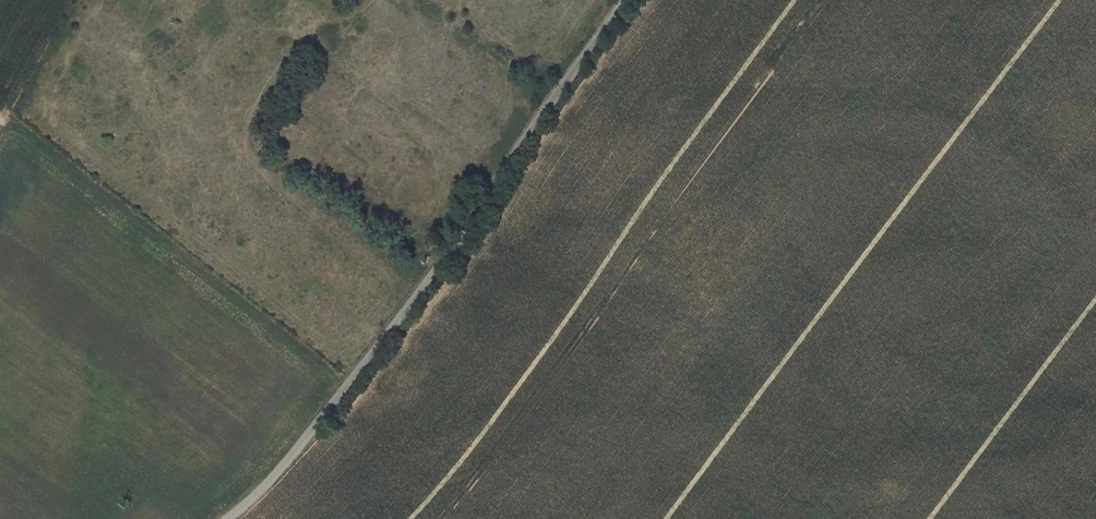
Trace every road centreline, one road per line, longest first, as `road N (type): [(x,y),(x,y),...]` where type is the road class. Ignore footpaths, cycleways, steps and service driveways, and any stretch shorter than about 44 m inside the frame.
road 1 (unclassified): [(226,518),(311,432),(623,0)]

